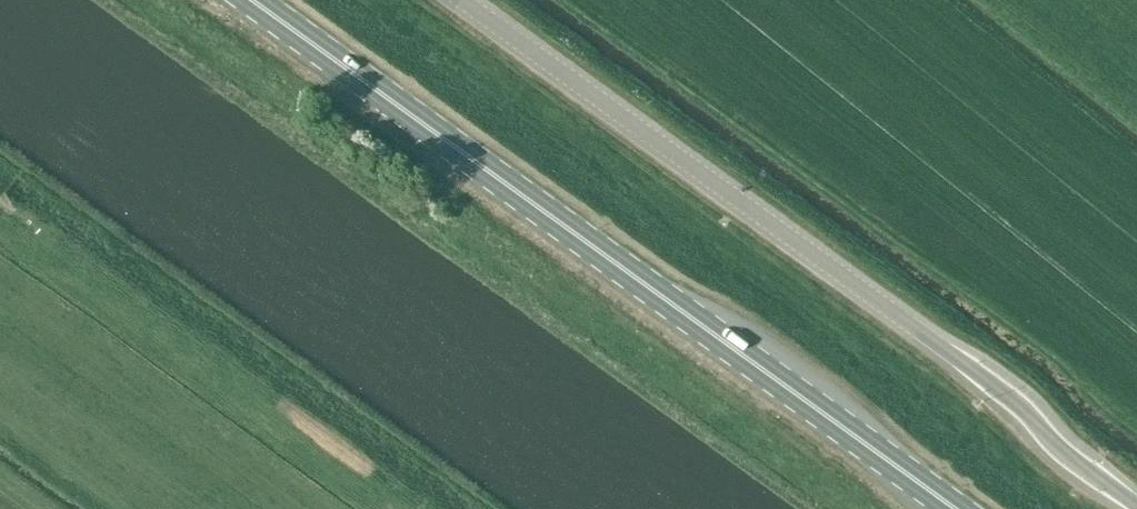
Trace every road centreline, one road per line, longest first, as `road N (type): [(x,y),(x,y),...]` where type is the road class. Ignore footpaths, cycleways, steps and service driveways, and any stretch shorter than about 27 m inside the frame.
road 1 (primary): [(958,508),(254,0)]
road 2 (unclassified): [(462,0),(1020,405),(1054,444),(1136,505)]

